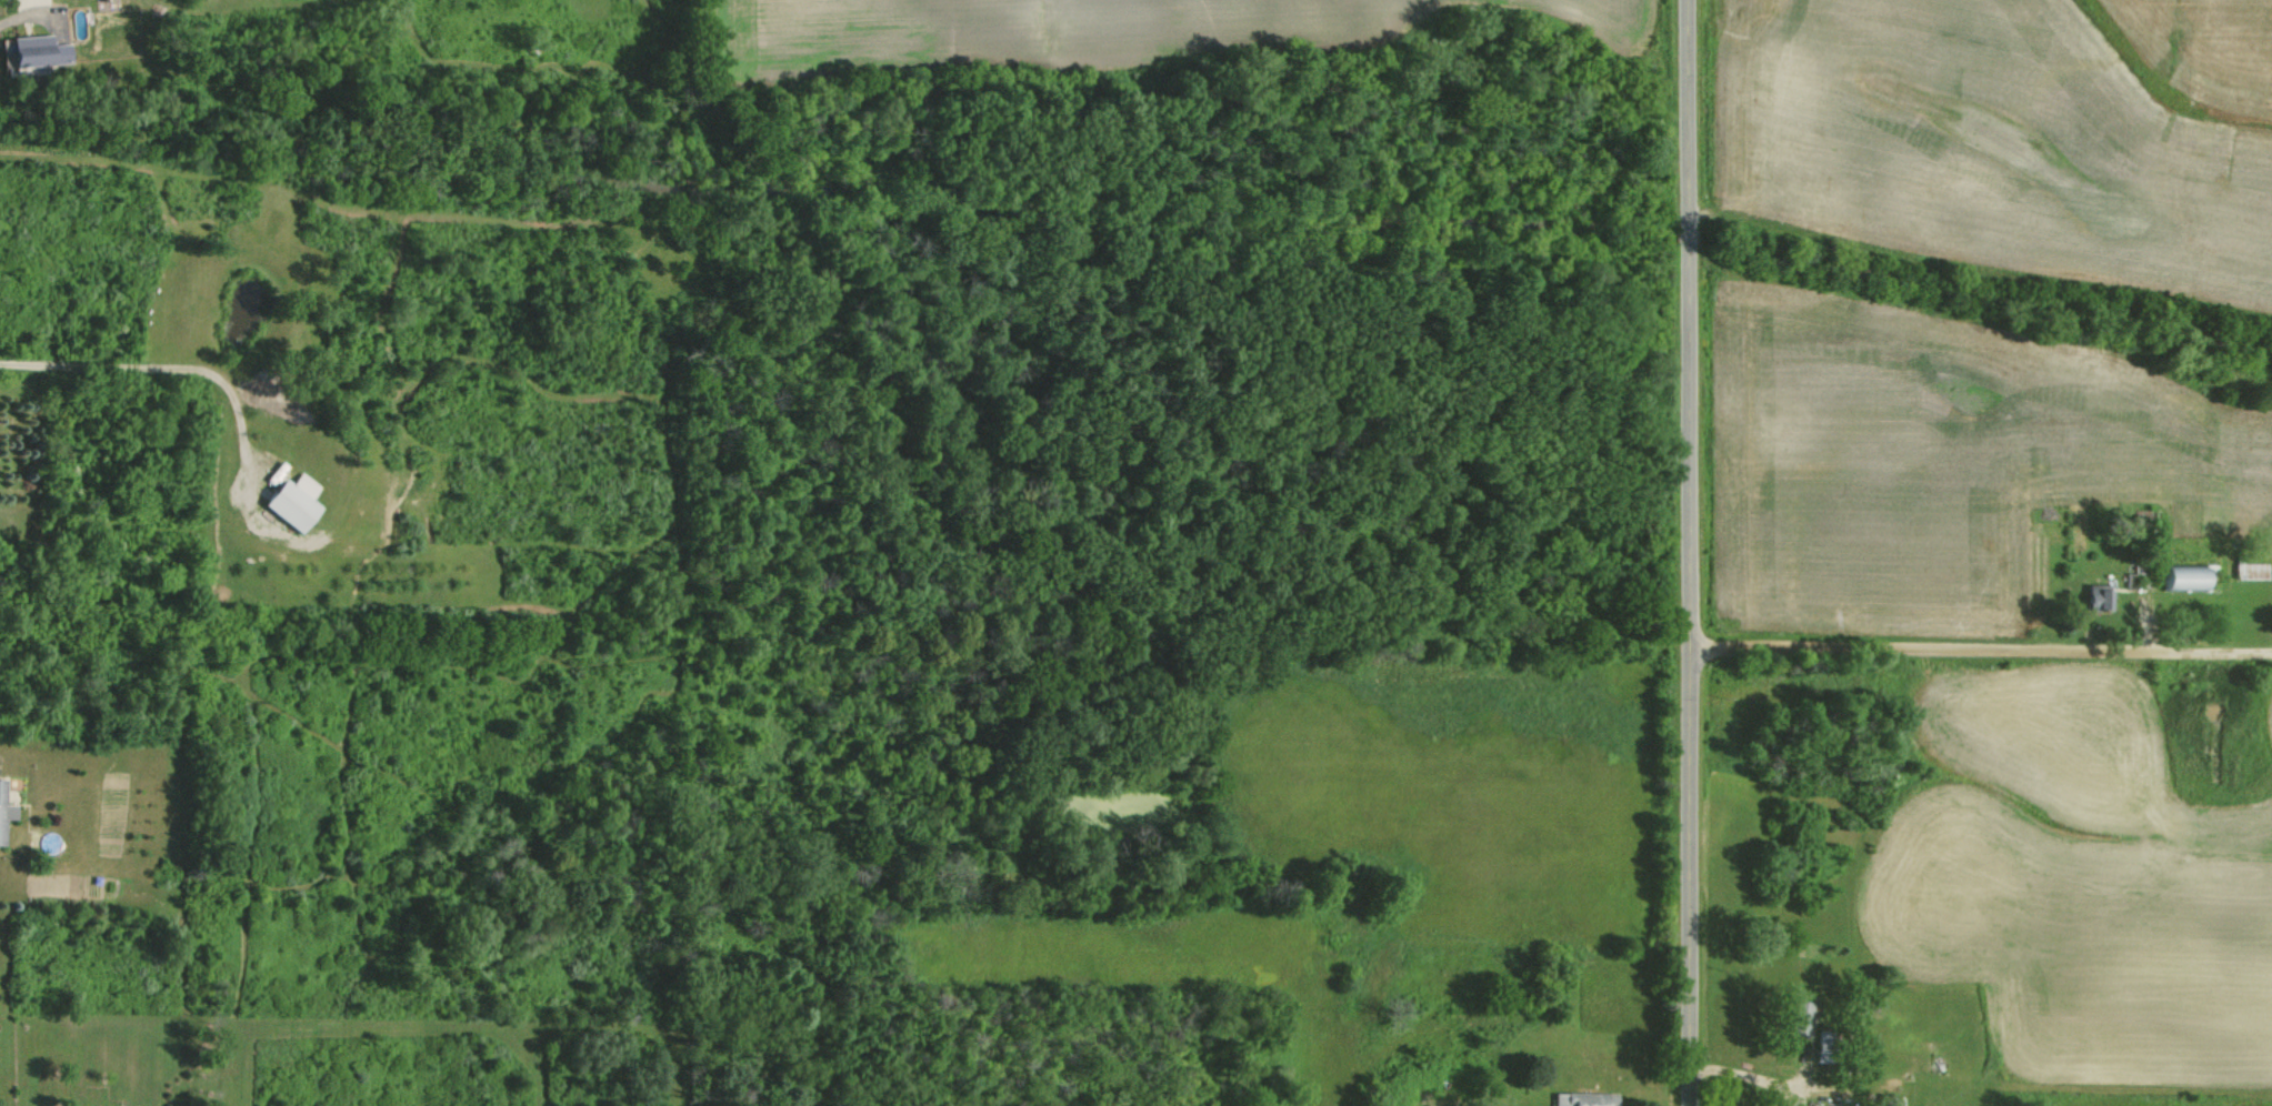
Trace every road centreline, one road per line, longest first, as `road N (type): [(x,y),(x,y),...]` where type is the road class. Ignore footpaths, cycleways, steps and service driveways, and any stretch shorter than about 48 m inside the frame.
road 1 (tertiary): [(1688,1105),(1689,0)]
road 2 (residential): [(1688,646),(2271,654)]

